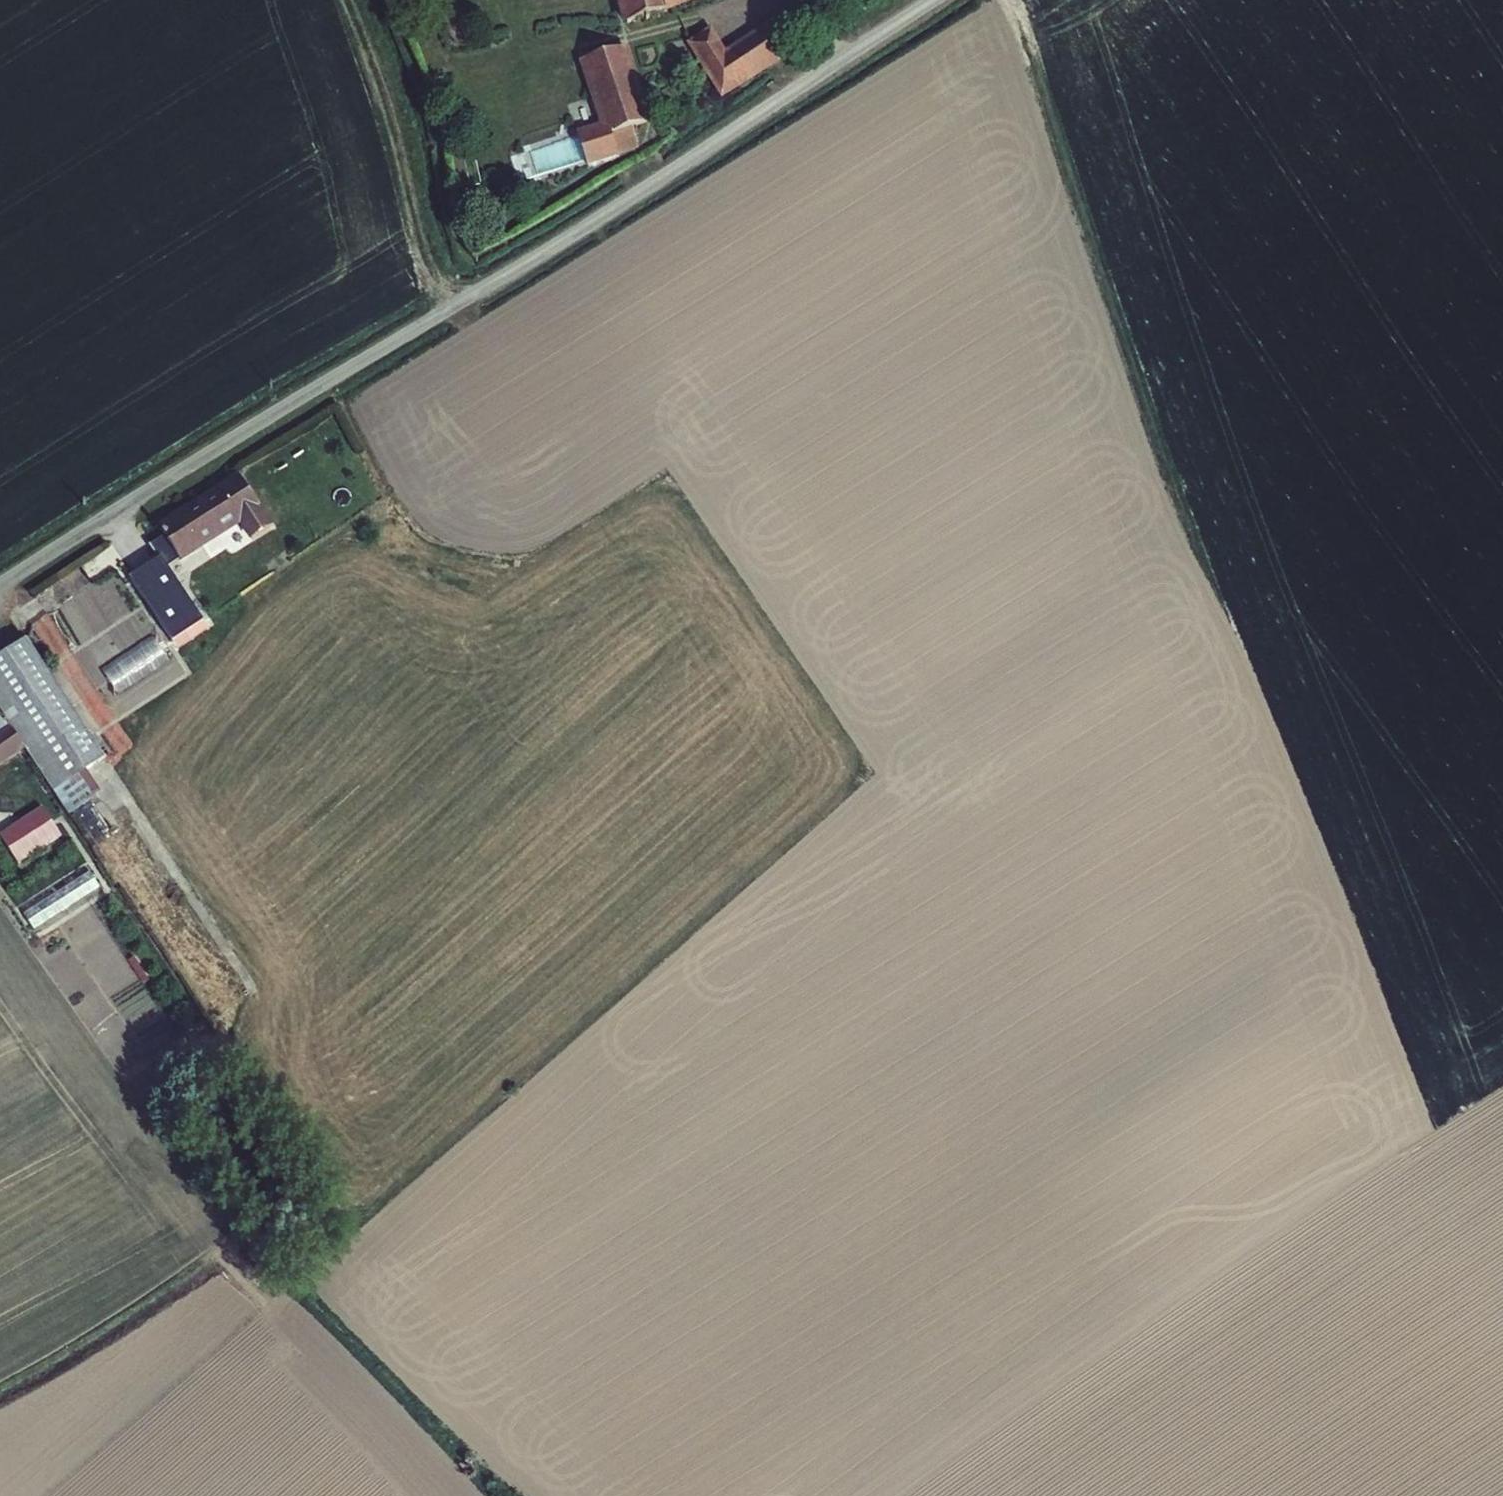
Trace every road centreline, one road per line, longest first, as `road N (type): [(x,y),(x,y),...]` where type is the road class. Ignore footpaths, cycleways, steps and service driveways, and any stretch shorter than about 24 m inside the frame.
road 1 (unclassified): [(0,583),(549,247),(931,0)]

